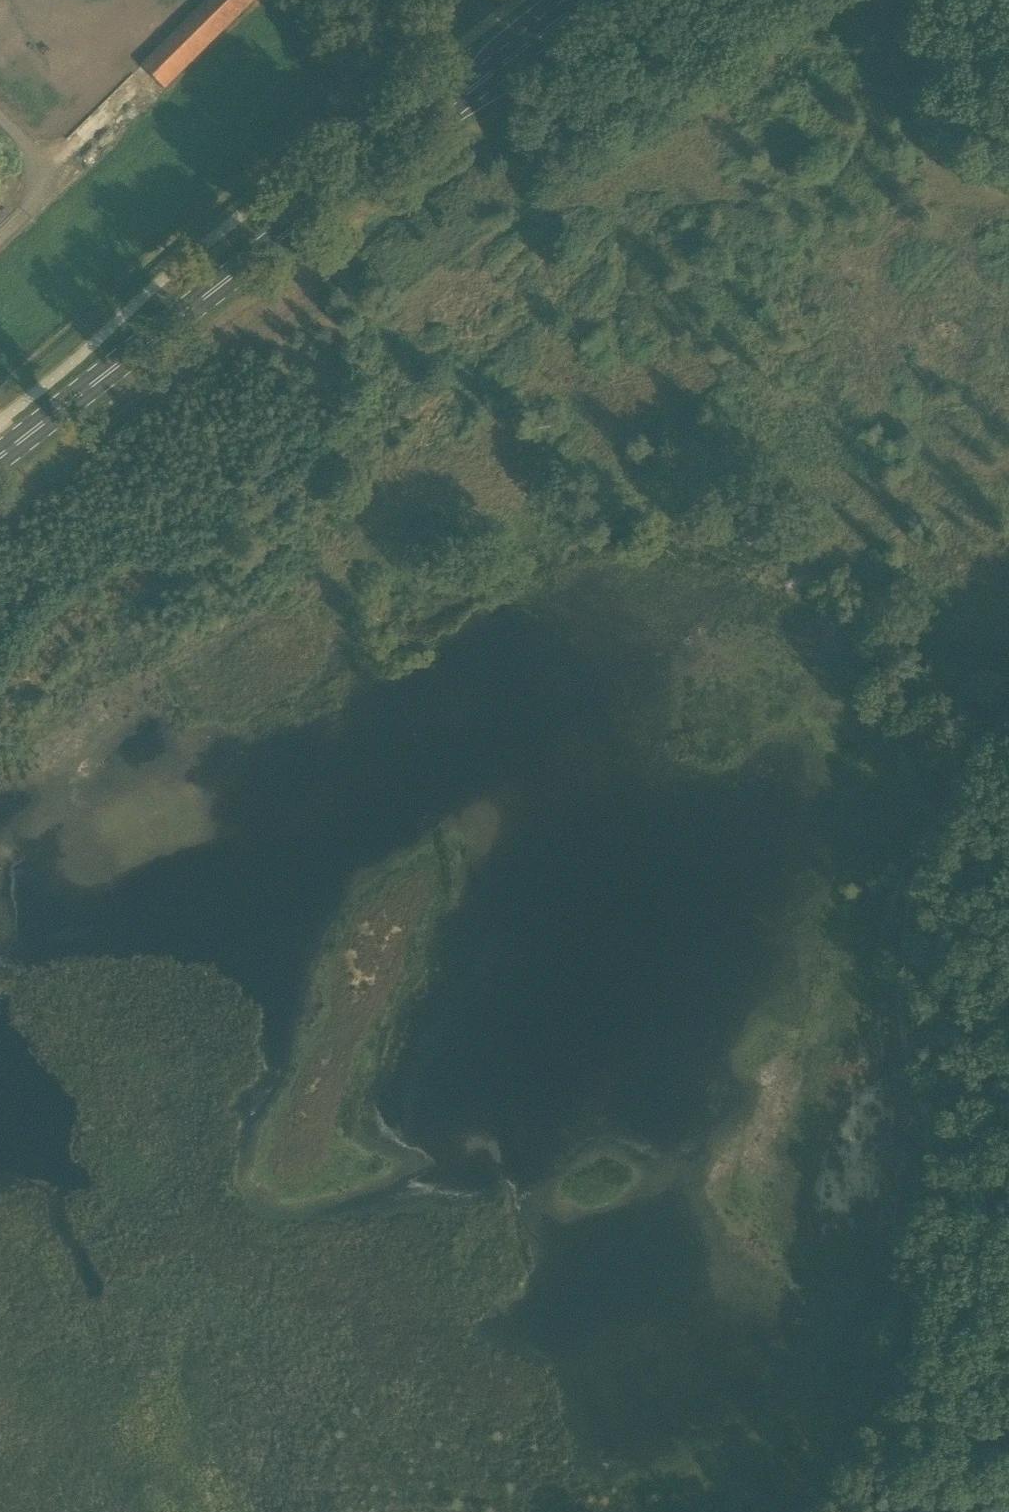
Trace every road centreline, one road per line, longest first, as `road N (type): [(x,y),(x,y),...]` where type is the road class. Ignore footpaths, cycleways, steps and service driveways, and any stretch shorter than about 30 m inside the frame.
road 1 (primary): [(0,457),(588,0)]

